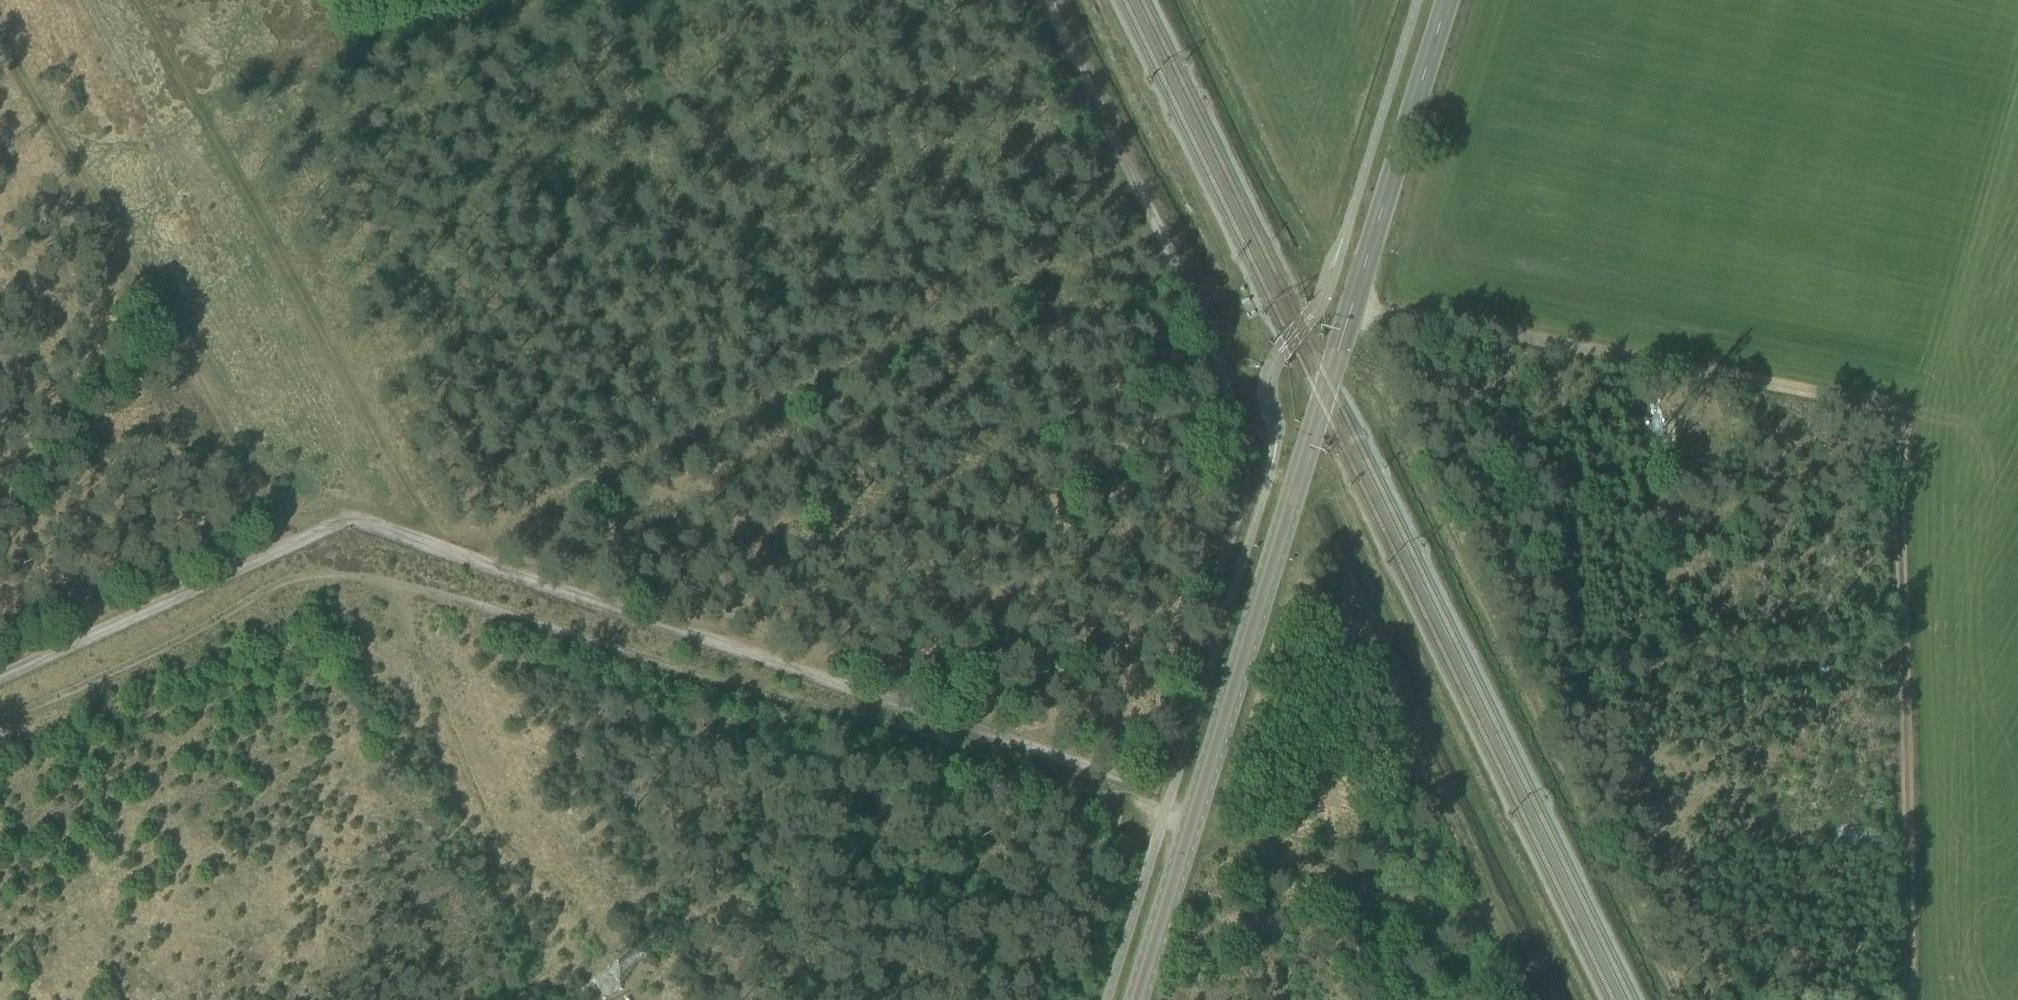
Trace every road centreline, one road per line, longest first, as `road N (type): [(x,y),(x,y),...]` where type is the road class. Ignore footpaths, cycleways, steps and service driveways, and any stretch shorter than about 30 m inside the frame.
road 1 (track): [(1163,817),(880,720),(794,704),(410,585),(337,578),(263,594),(199,633),(0,723)]
road 2 (tertiary): [(1137,999),(1449,0)]

